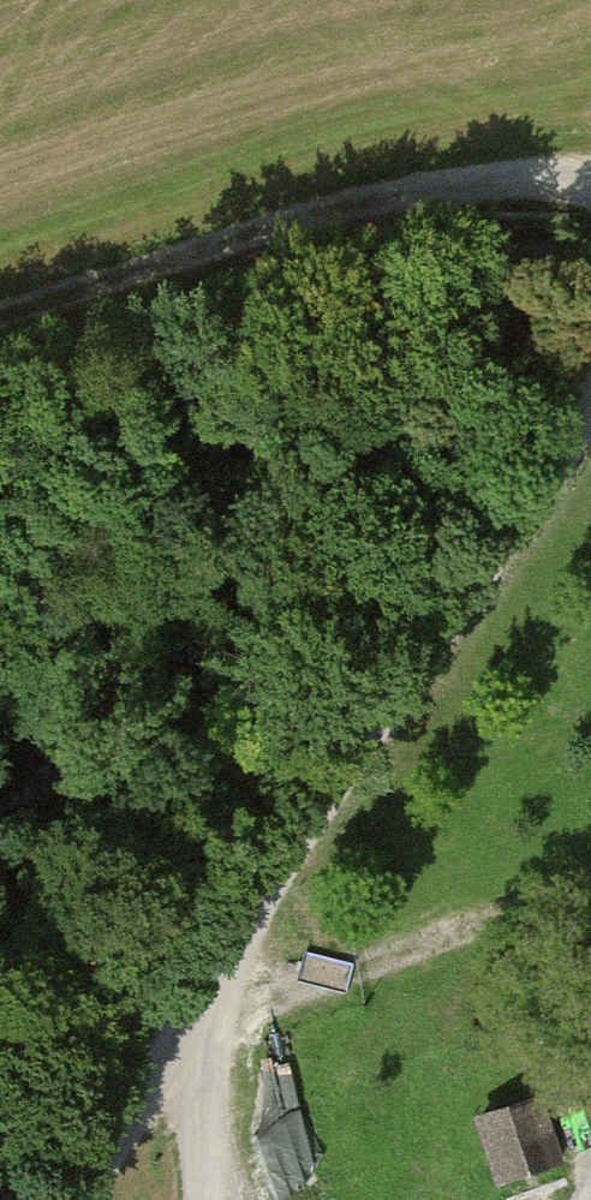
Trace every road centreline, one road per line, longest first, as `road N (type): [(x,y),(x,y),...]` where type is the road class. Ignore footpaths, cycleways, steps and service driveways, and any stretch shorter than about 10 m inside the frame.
road 1 (track): [(78,1199),(205,975),(590,399)]
road 2 (track): [(590,180),(418,191),(285,225),(0,319)]
road 3 (track): [(205,975),(205,1199)]

